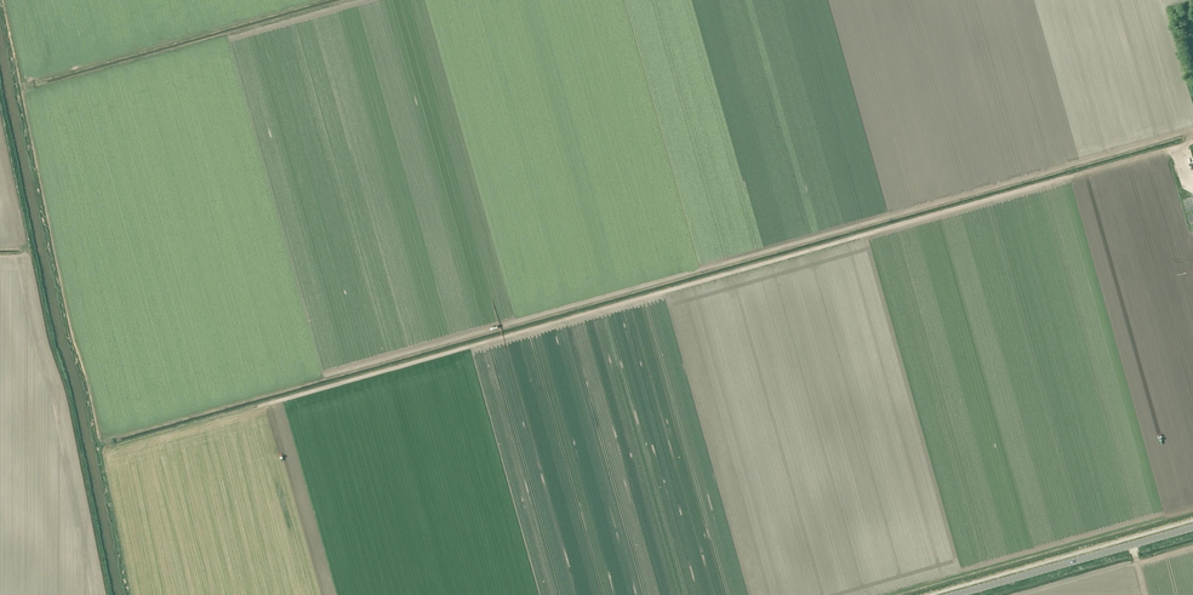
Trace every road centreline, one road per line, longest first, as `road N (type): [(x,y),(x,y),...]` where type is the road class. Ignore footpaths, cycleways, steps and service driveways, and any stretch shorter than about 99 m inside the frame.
road 1 (tertiary): [(955,594),(1192,528)]

